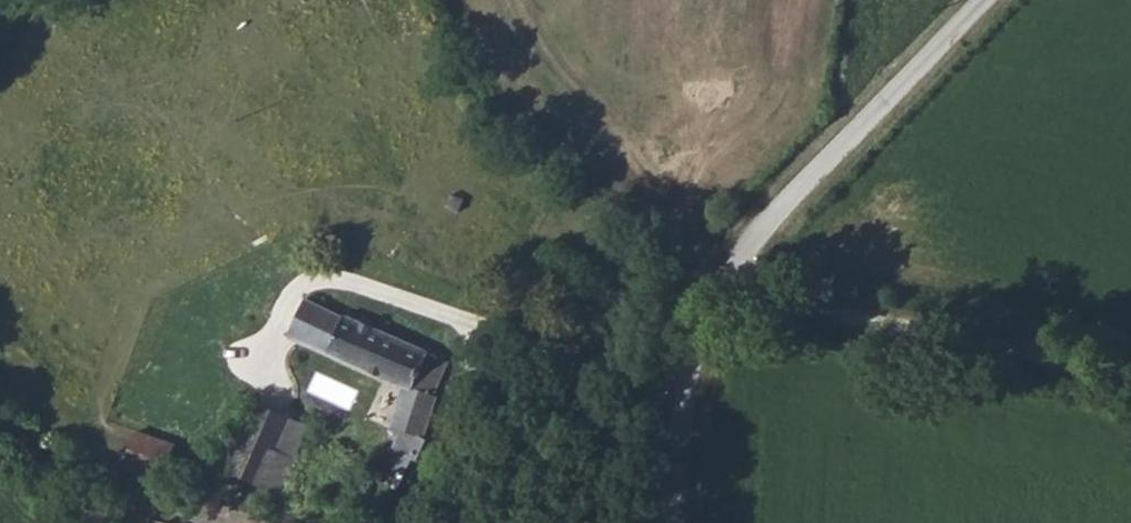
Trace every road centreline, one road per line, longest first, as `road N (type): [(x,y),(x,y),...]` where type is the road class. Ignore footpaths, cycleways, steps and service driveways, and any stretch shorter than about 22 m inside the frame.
road 1 (unclassified): [(710,290),(1130,365)]
road 2 (unclassified): [(984,0),(710,290)]
road 3 (unclassified): [(710,290),(693,347),(679,522)]

